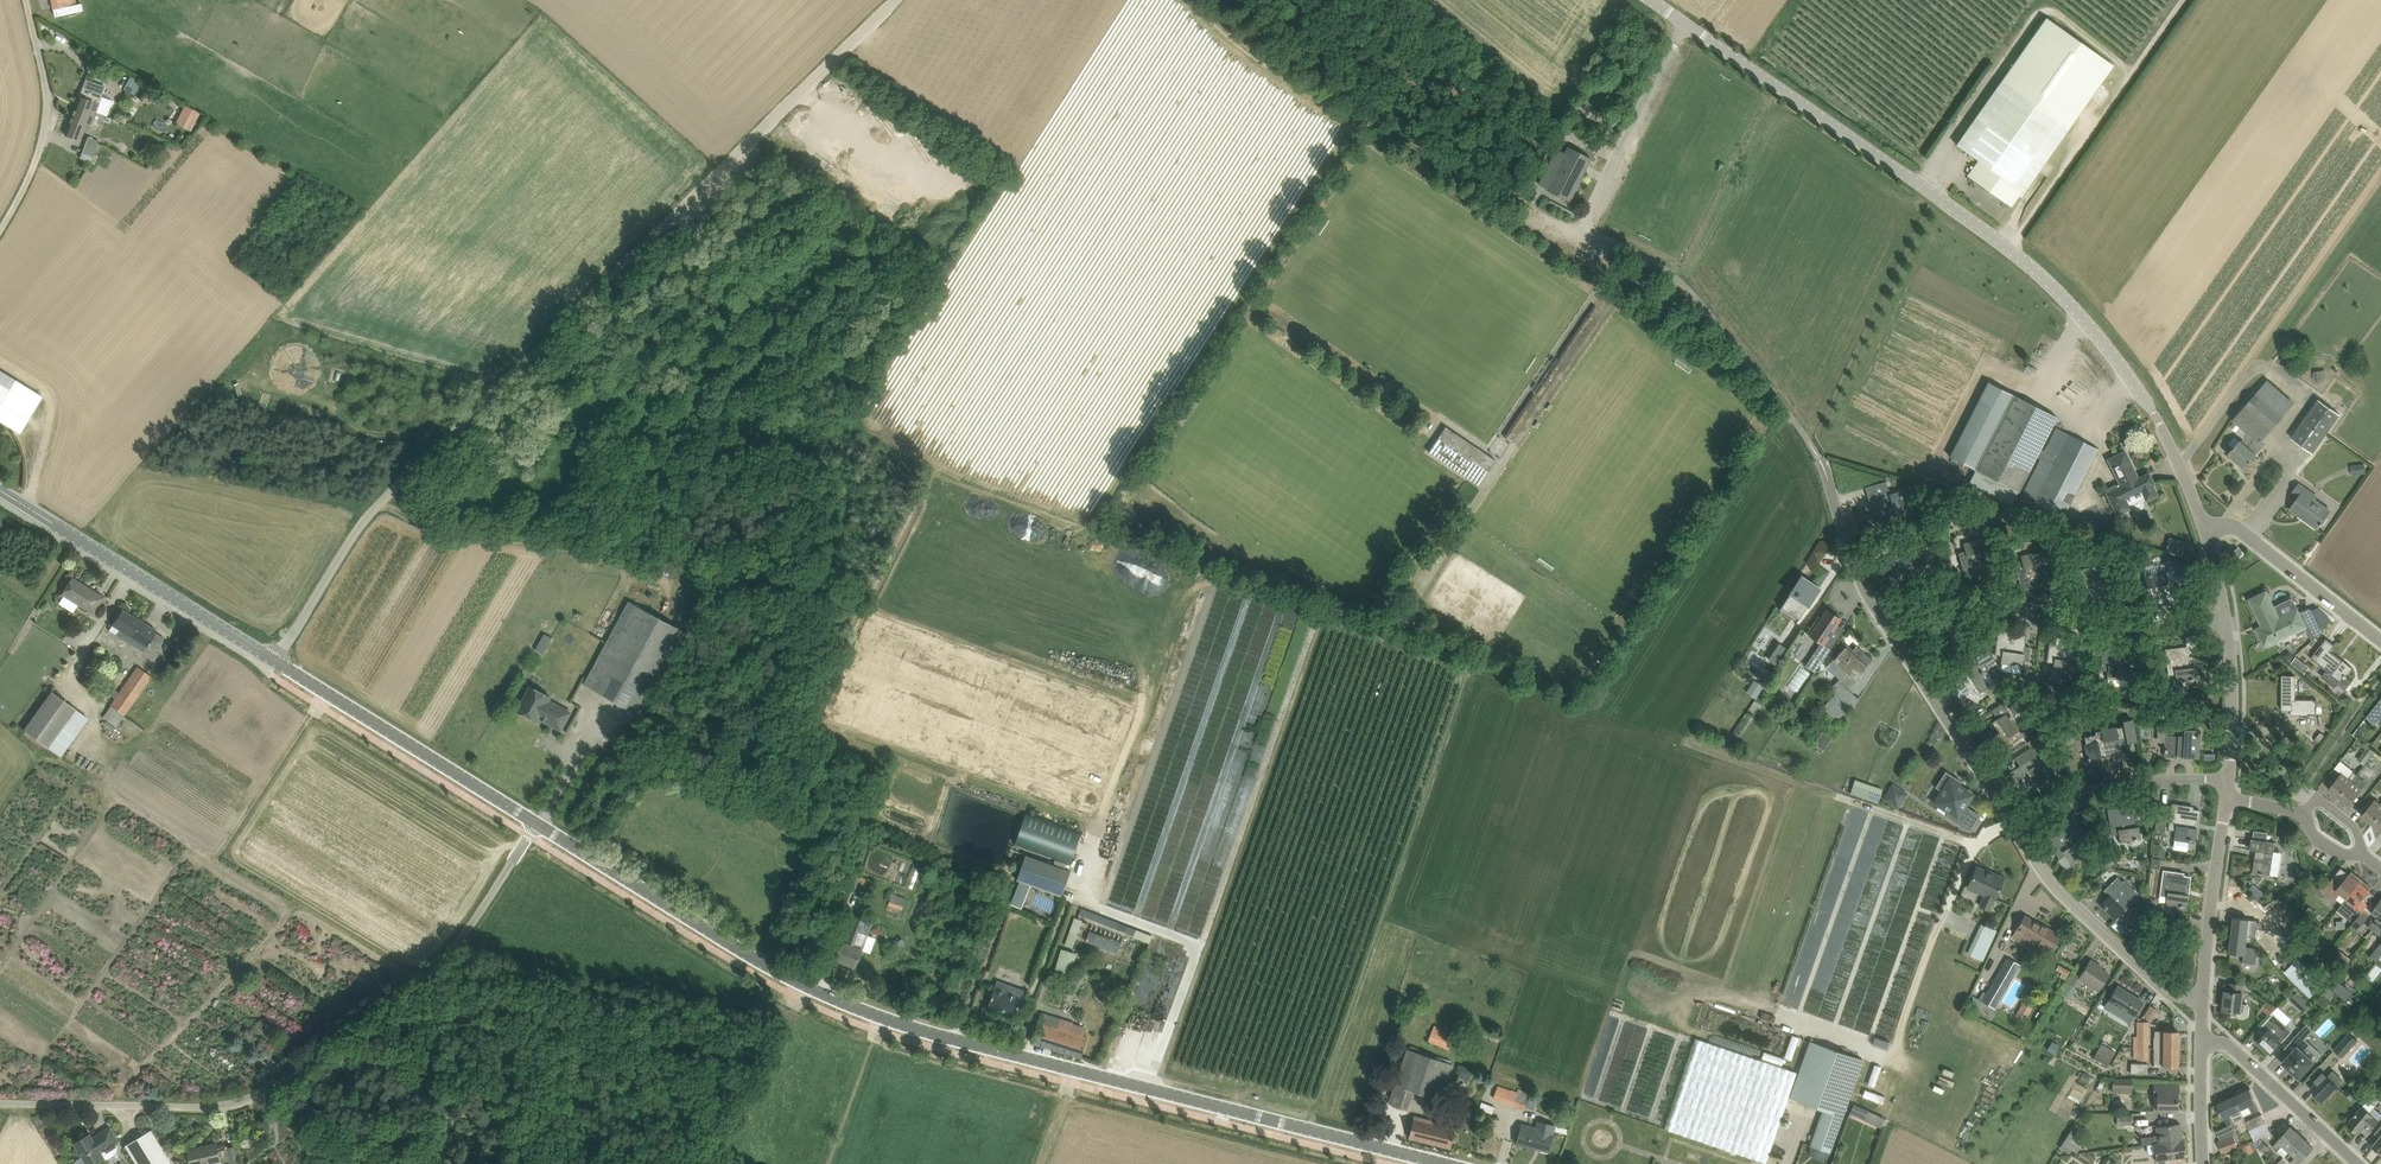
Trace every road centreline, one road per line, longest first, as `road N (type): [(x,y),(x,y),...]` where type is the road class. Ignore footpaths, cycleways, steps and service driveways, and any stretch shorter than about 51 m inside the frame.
road 1 (tertiary): [(1441,1163),(903,1026),(785,976),(537,824)]
road 2 (unclassified): [(275,662),(408,463),(888,0)]
road 3 (unclassified): [(2204,527),(2157,418),(2059,291),(1683,23)]
road 4 (unclassified): [(1880,614),(1852,561),(1818,456),(1789,413),(1704,304),(1659,264),(1582,225),(1683,23)]
road 5 (unclassified): [(0,1103),(208,1106),(279,1082),(434,969),(537,824)]
road 6 (track): [(377,504),(698,556),(788,619),(812,676)]
road 7 (track): [(1582,225),(1333,106),(1283,75),(1201,0)]
road 8 (residential): [(2226,622),(2114,625),(1959,593),(1931,592),(1880,614)]
road 9 (tertiary): [(275,662),(0,493)]
road 10 (tertiary): [(537,824),(275,662)]
road 11 (track): [(2183,0),(2010,249)]
road 12 (unclassified): [(2203,1001),(2162,988),(2051,882),(2013,825)]
road 13 (unclassified): [(2013,825),(1880,614)]
road 14 (unclassified): [(0,234),(47,128),(26,0)]
road 15 (residential): [(2230,779),(2103,781),(2013,825)]
road 16 (unclassified): [(2380,639),(2232,525),(2204,527)]
road 17 (residential): [(2359,1163),(2235,1049),(2201,1041)]
road 18 (unclassified): [(2203,1001),(2226,801)]
road 19 (unclassified): [(2230,779),(2226,622)]
road 20 (unclassified): [(2203,1163),(2201,1041)]

